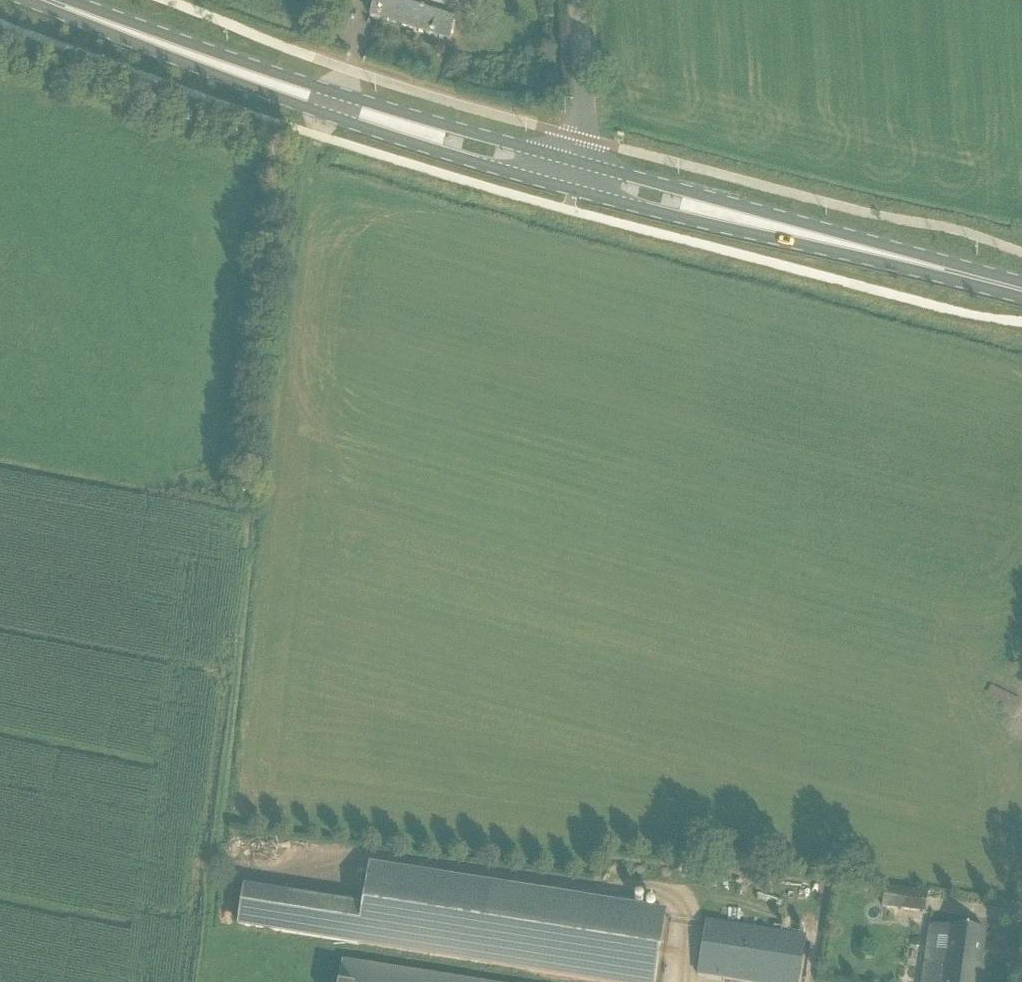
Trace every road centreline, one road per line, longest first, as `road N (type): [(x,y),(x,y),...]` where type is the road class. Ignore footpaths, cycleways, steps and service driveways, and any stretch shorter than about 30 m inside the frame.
road 1 (primary): [(50,4),(149,55),(572,193)]
road 2 (primary): [(579,162),(50,4)]
road 3 (primary): [(943,272),(904,247),(579,162)]
road 4 (primary): [(572,193),(899,277),(943,272)]
road 5 (unclassified): [(579,162),(574,0)]

